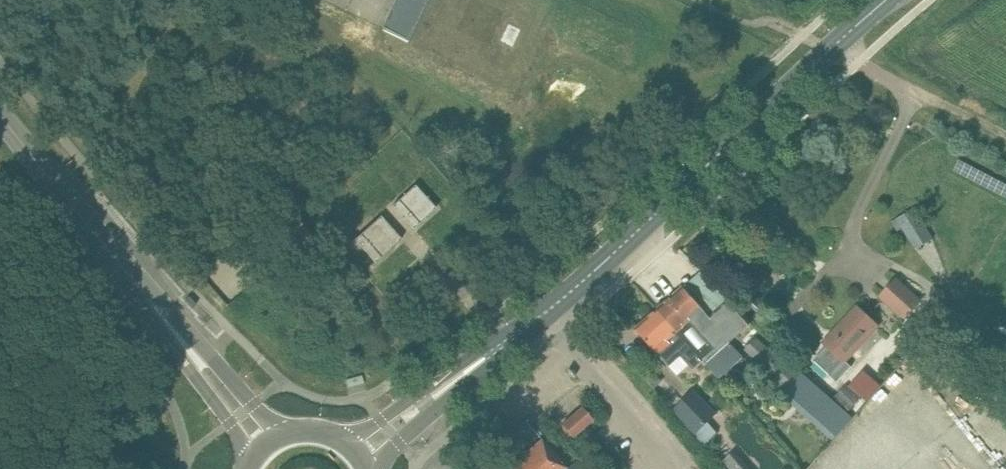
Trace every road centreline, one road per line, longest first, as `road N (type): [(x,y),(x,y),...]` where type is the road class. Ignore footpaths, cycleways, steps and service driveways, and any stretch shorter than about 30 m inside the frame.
road 1 (primary): [(419,407),(573,286),(892,0)]
road 2 (tertiary): [(190,347),(0,115)]
road 3 (track): [(1005,135),(863,58)]
road 4 (tertiary): [(283,436),(216,362),(190,347)]
road 5 (tertiary): [(190,347),(199,374),(258,455)]

